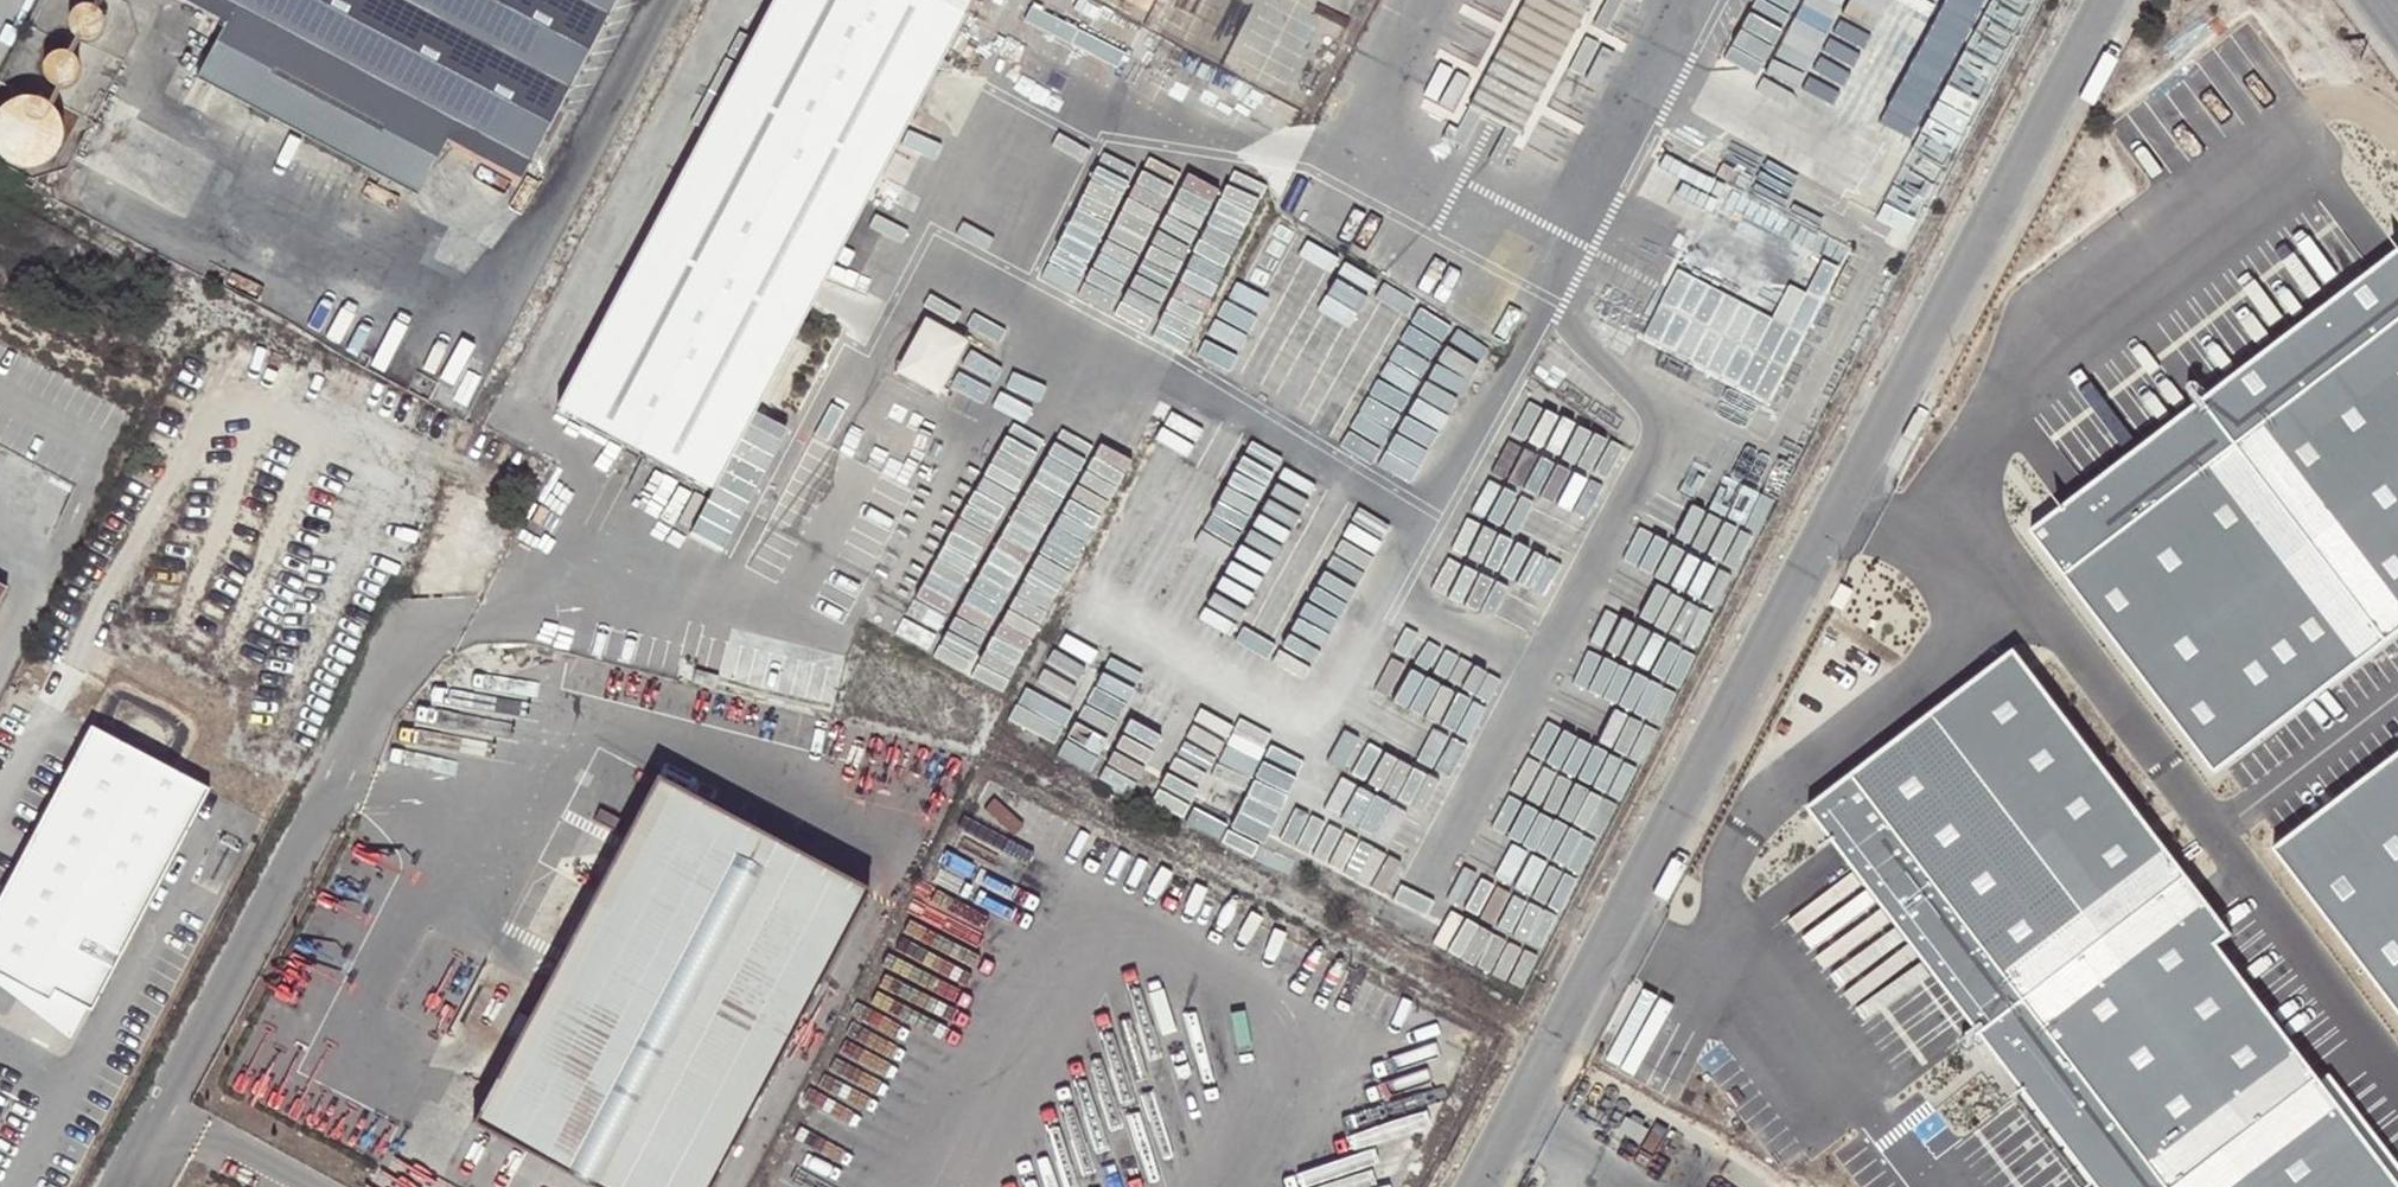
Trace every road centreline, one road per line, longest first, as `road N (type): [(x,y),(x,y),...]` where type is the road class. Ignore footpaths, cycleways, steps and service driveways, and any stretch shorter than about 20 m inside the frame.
road 1 (unclassified): [(2108,0),(1481,1186)]
road 2 (track): [(47,713),(217,393),(236,388),(472,465),(486,489),(452,569)]
road 3 (track): [(285,716),(399,442)]
road 4 (track): [(234,630),(319,416)]
road 5 (track): [(189,599),(267,399)]

